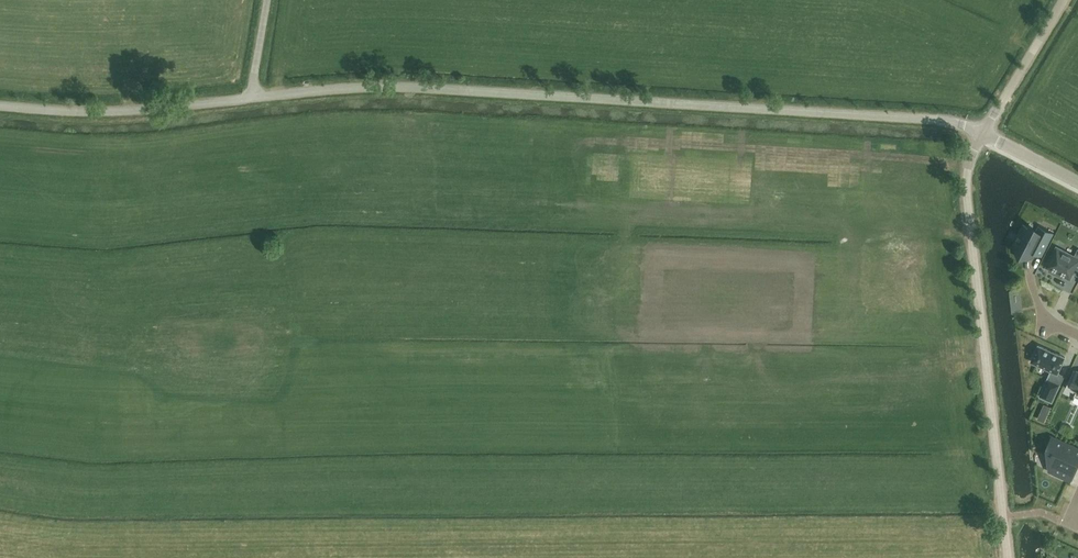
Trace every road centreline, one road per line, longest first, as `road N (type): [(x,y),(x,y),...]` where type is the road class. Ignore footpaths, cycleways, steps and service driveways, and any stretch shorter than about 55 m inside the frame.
road 1 (unclassified): [(984,133),(944,120),(435,88),(255,97)]
road 2 (unclassified): [(1008,557),(967,188),(984,133)]
road 3 (unclassified): [(255,97),(108,111),(0,106)]
road 4 (unclassified): [(984,133),(1064,0)]

